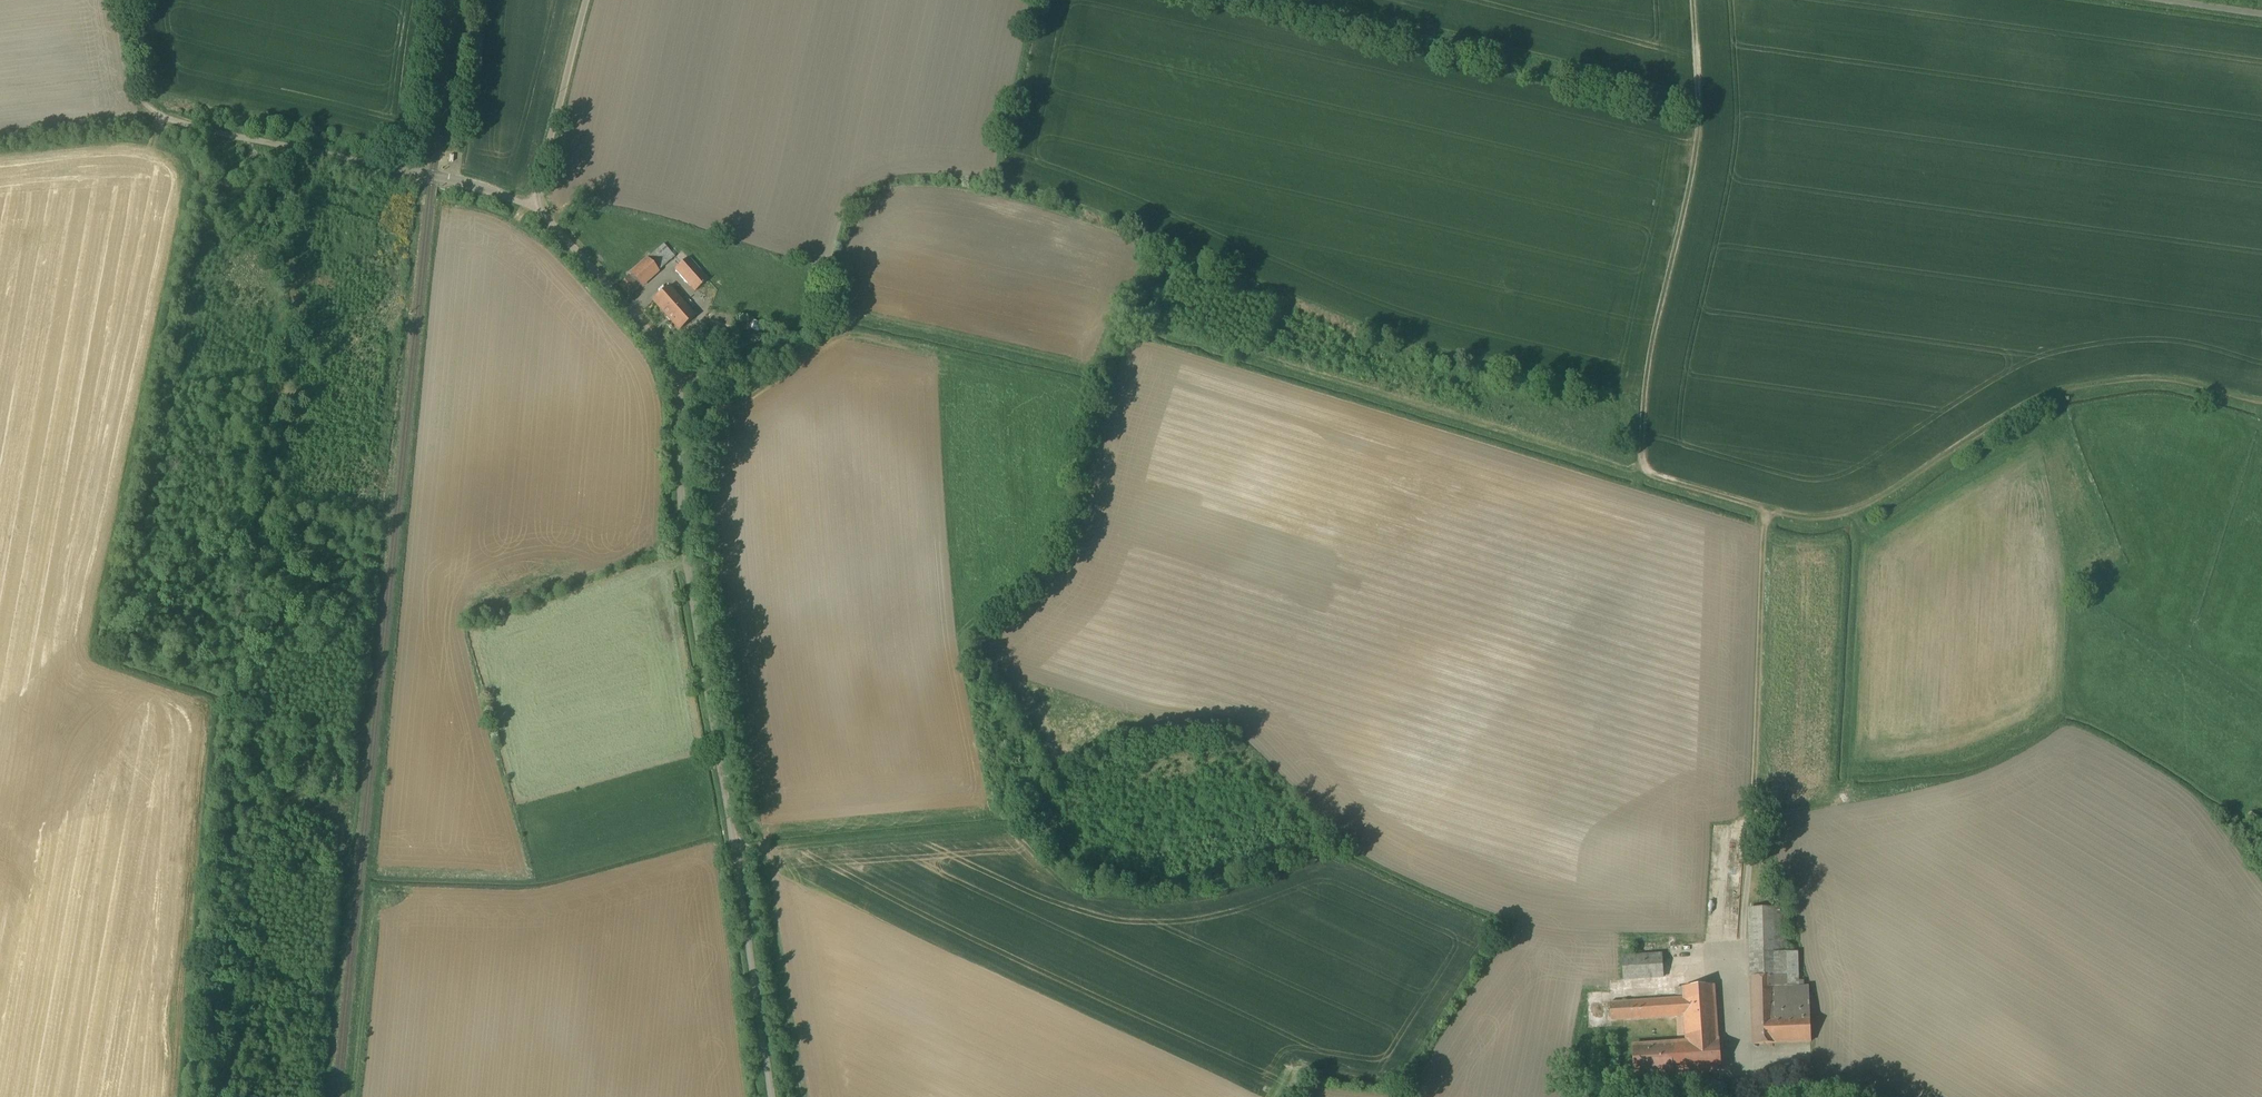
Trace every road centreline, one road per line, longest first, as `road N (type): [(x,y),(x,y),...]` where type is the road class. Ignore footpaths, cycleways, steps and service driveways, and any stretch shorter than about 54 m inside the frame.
road 1 (unclassified): [(580,0),(526,193),(670,351),(788,1096)]
road 2 (track): [(134,0),(146,93),(197,124),(526,193)]

